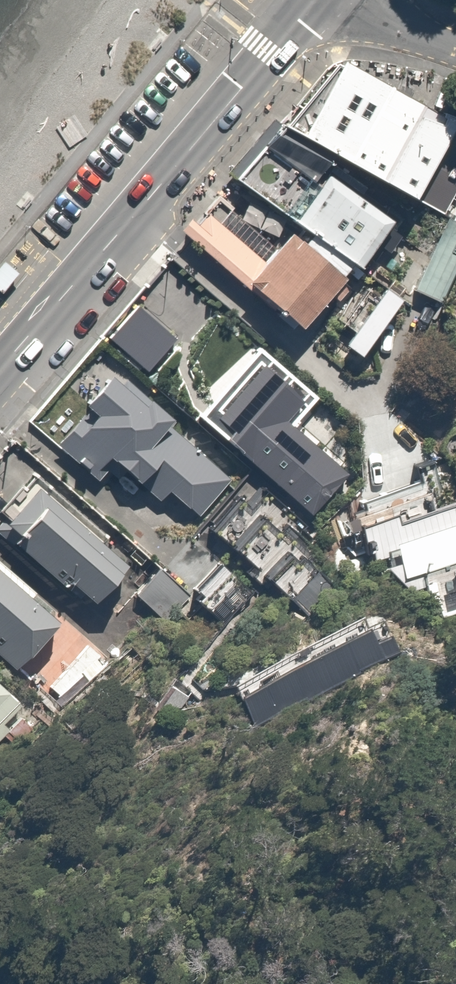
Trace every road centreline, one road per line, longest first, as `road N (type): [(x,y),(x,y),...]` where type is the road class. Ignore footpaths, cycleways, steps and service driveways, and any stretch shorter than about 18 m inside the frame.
road 1 (secondary): [(316,0),(0,373)]

